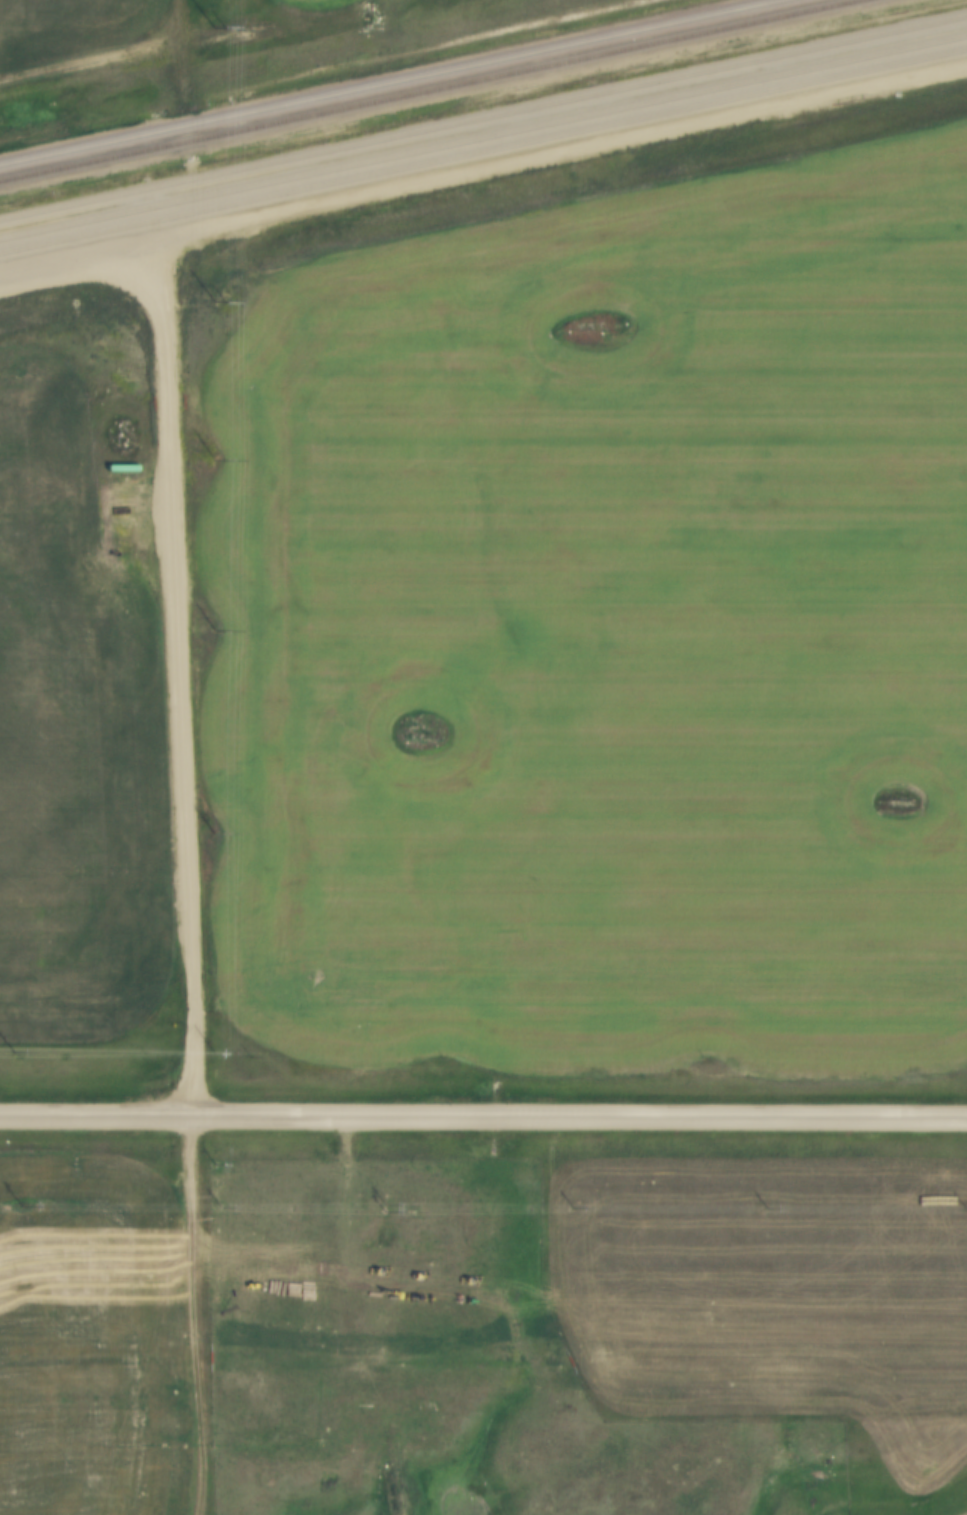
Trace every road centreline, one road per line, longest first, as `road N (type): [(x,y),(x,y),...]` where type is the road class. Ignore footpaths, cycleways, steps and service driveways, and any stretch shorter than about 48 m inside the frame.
road 1 (tertiary): [(0,1114),(966,1119)]
road 2 (track): [(196,1115),(197,1514)]

